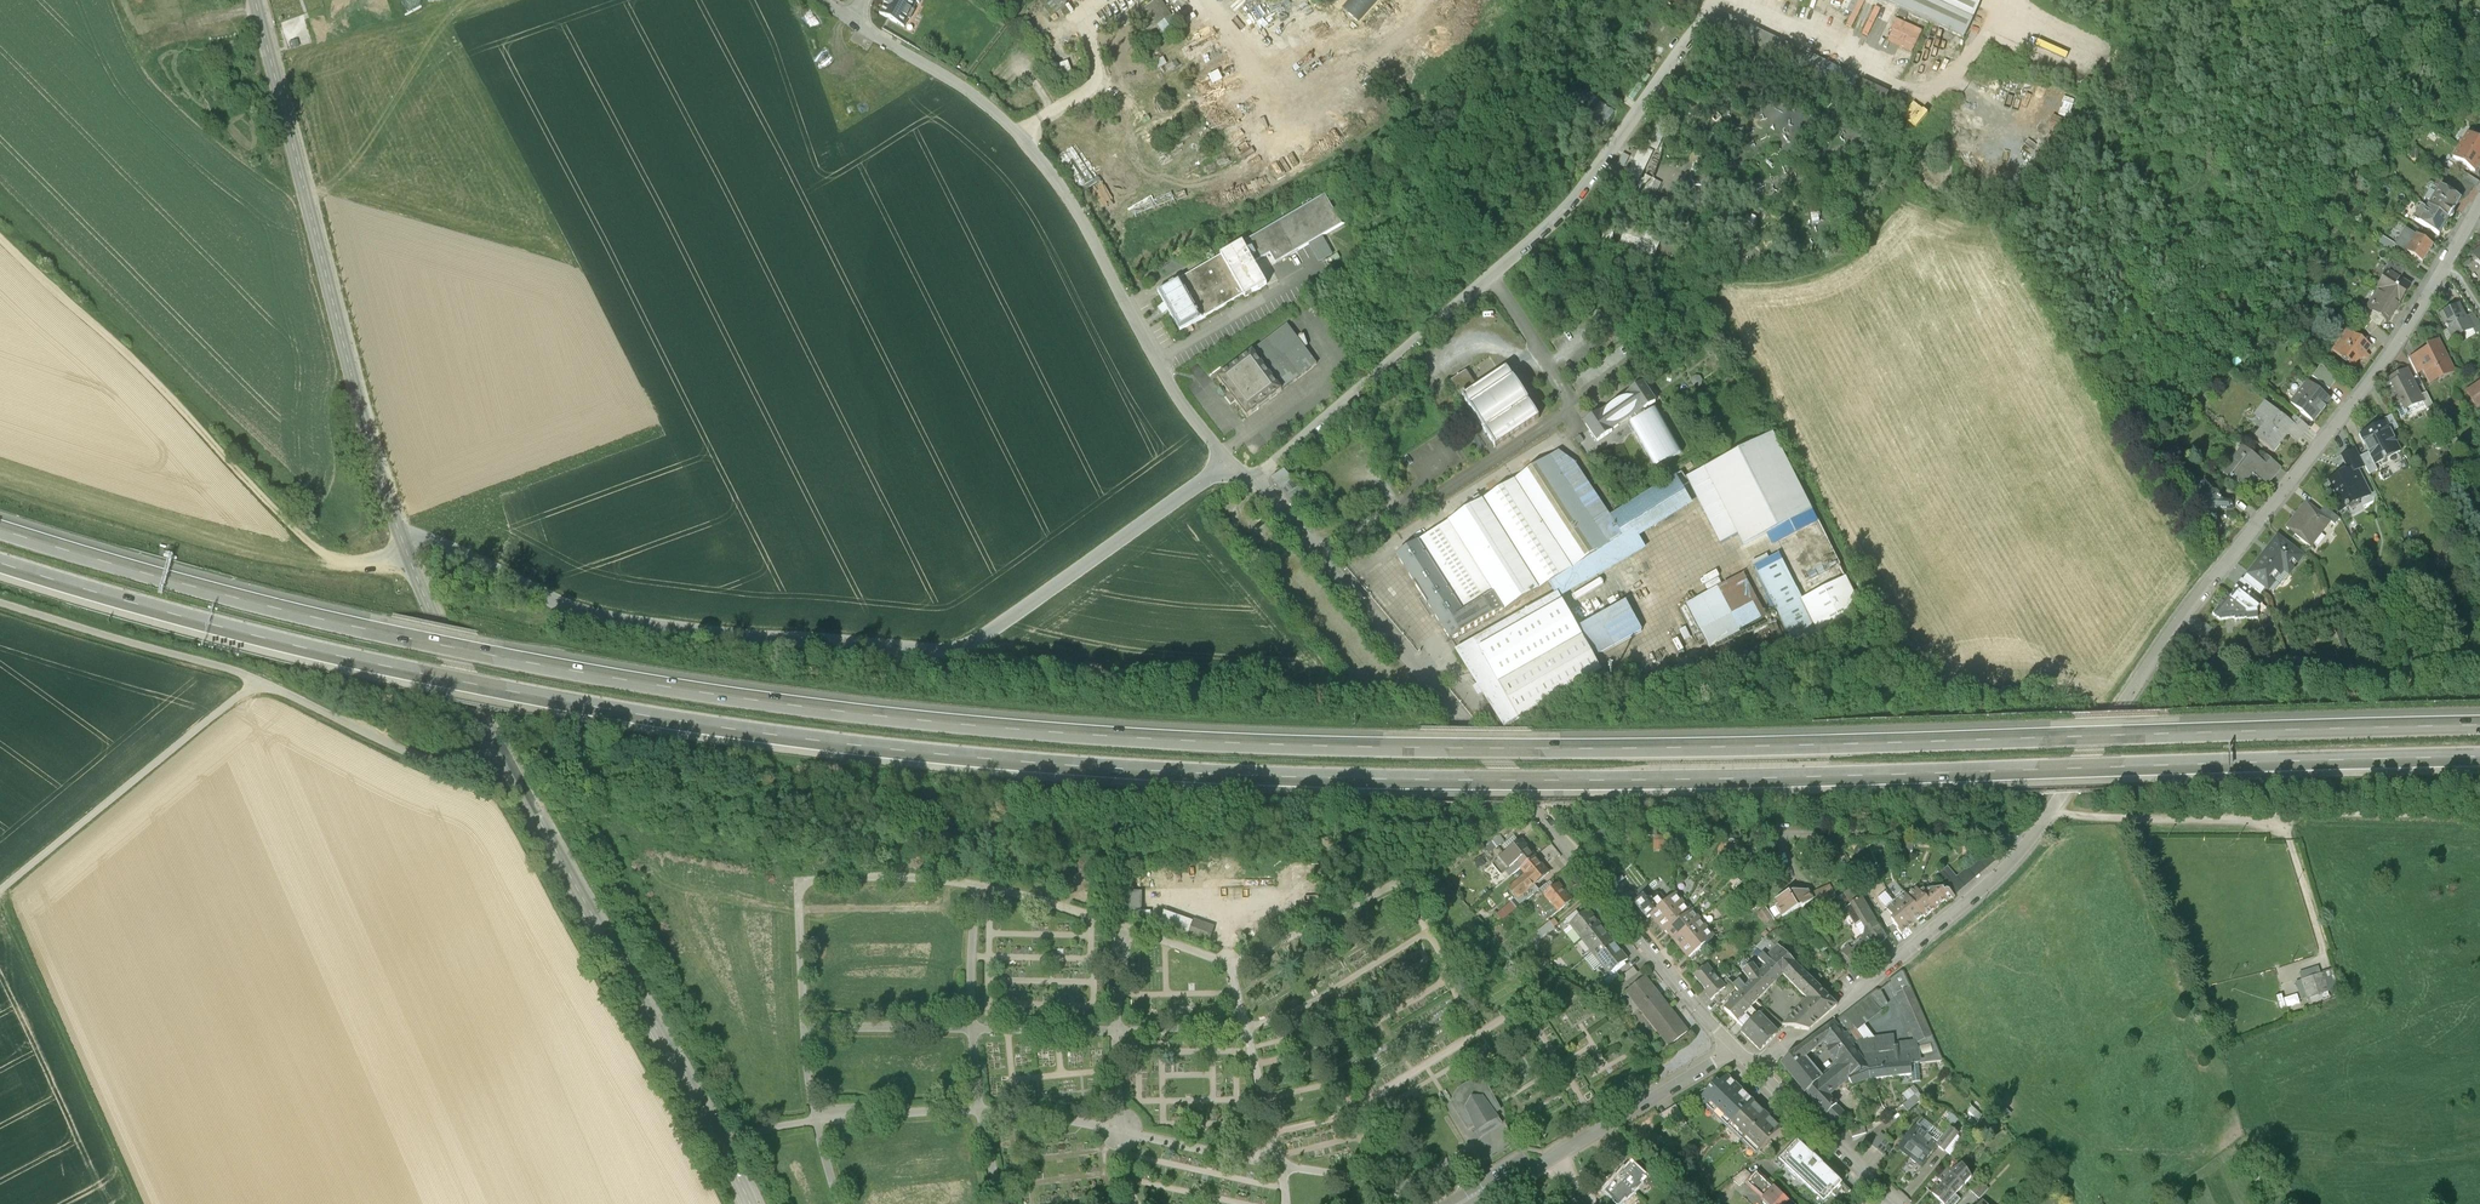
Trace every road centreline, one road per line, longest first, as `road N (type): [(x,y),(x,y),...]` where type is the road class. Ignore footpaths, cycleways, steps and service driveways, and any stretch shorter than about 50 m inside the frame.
road 1 (motorway): [(2479,727),(1536,750),(1135,741),(856,716),(490,657),(165,579),(0,529)]
road 2 (motorway): [(0,562),(169,613),(507,692),(847,747),(1008,763),(1248,778),(1559,781),(2479,759)]
road 3 (unclassified): [(402,539),(436,541),(585,613),(751,640),(966,647),(1231,465)]
road 4 (residential): [(2117,713),(2184,614),(2376,372),(2479,200)]
road 5 (unclassified): [(1231,465),(1180,399),(1033,147),(963,86),(853,22)]
road 6 (tertiary): [(255,0),(402,539)]
road 7 (track): [(0,237),(308,542),(350,562),(407,551)]
road 8 (unclassified): [(1754,1069),(1786,1042),(1812,1035),(1962,910),(2022,848),(2117,713)]
road 9 (tertiary): [(504,756),(751,1203)]
road 10 (residential): [(1732,1048),(1452,707)]
road 11 (track): [(139,1203),(0,894)]
road 12 (unclassified): [(0,892),(258,680)]
road 13 (unclassified): [(1452,707),(1310,538),(1231,465)]
road 14 (unclassified): [(1471,1203),(1732,1048)]
road 15 (unclassified): [(0,602),(258,680)]
road 16 (unclassified): [(258,680),(419,757),(478,764),(504,756)]
road 17 (tertiary): [(402,539),(504,756)]
road 18 (track): [(2051,809),(2129,820),(2279,819)]
road 19 (track): [(2479,818),(2279,819)]
road 20 (residential): [(1897,1203),(1754,1069)]

